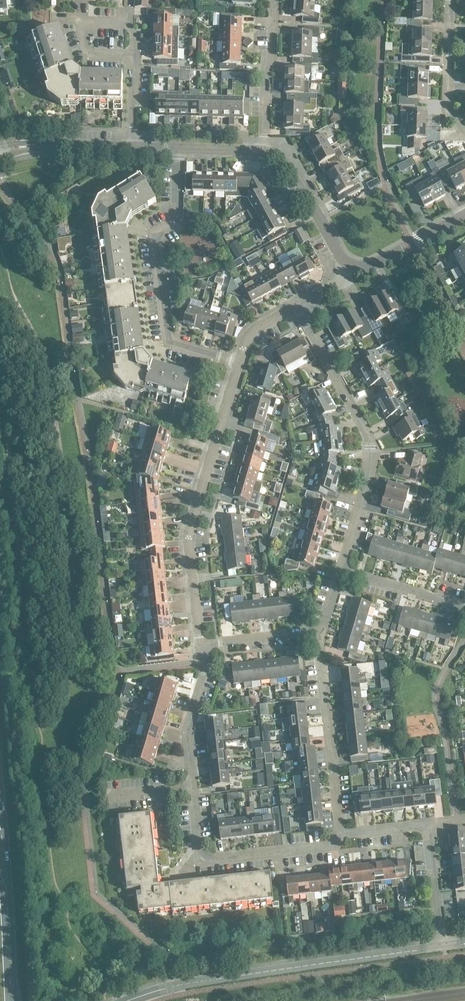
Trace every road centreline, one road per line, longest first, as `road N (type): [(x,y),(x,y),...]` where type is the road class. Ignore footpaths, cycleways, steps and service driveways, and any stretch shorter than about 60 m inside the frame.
road 1 (residential): [(202,648),(204,676),(184,733),(199,850),(210,860),(330,848),(340,836)]
road 2 (residential): [(129,1000),(171,987),(442,947)]
road 3 (residential): [(202,648),(186,538),(237,362)]
road 4 (residential): [(340,568),(370,447),(297,307)]
road 5 (residential): [(237,362),(179,347),(167,333),(156,247),(177,220),(178,150)]
road 6 (residential): [(340,836),(319,635)]
road 7 (residential): [(464,640),(435,694),(455,822)]
road 8 (primary): [(12,1000),(0,823)]
road 9 (residential): [(262,153),(274,0)]
road 10 (residential): [(262,153),(290,165),(349,264)]
road 11 (residential): [(464,130),(446,110),(452,0)]
road 12 (residential): [(0,153),(130,148)]
road 13 (residential): [(464,607),(340,568)]
road 14 (residential): [(349,264),(375,266),(464,216)]
road 15 (residential): [(442,947),(429,825)]

